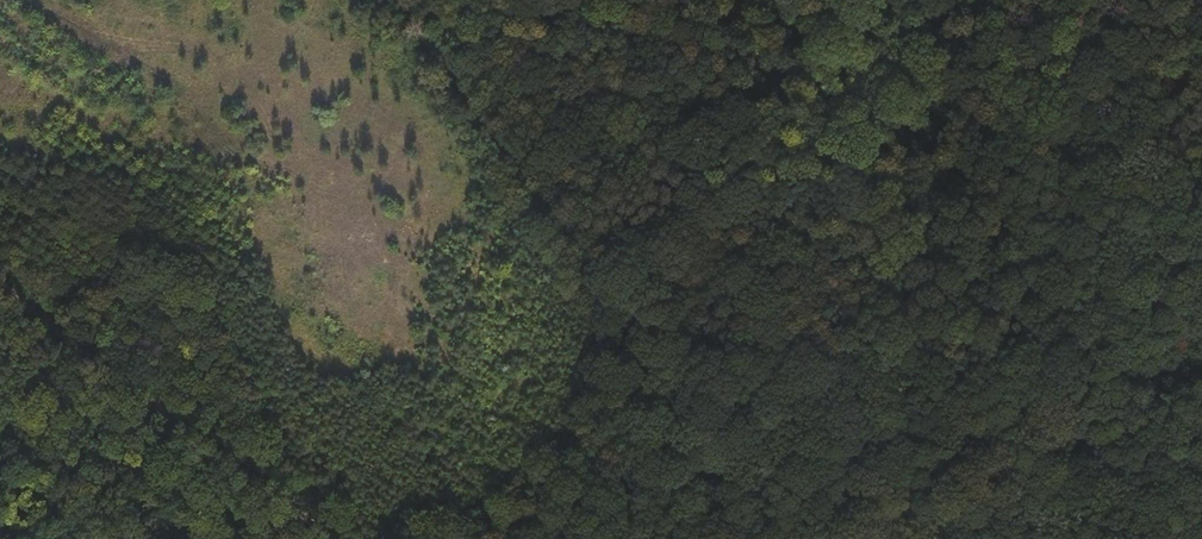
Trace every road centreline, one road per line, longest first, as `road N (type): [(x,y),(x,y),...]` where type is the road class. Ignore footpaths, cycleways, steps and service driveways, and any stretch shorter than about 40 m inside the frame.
road 1 (track): [(401,0),(780,538)]
road 2 (track): [(0,281),(335,538)]
road 3 (track): [(1023,0),(1201,119)]

